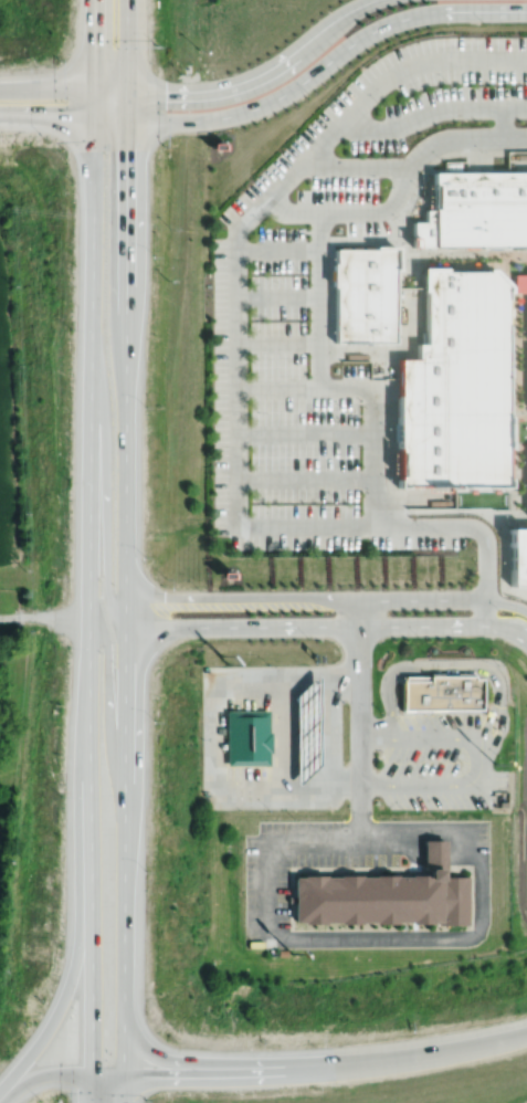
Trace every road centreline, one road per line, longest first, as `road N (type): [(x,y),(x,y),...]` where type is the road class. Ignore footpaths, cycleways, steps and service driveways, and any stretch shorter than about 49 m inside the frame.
road 1 (trunk): [(94,112),(95,620)]
road 2 (trunk): [(127,605),(125,116)]
road 3 (trunk): [(124,1102),(125,633)]
road 4 (trunk): [(95,620),(92,1076)]
road 5 (motorway): [(526,1036),(355,1070),(92,1076)]
road 6 (residential): [(125,116),(194,119),(247,109),(403,18),(526,10)]
road 7 (residential): [(125,633),(493,626),(526,633)]
road 8 (residential): [(526,601),(127,605)]
road 9 (motorway): [(94,816),(73,973),(45,1032),(0,1096)]
road 10 (residential): [(373,0),(243,84),(200,94),(125,92)]
road 11 (trunk): [(95,398),(106,603),(125,633)]
road 12 (trunk): [(125,781),(110,732),(106,644),(95,620)]
road 13 (primary): [(0,112),(125,116)]
road 14 (primary): [(125,92),(0,89)]

